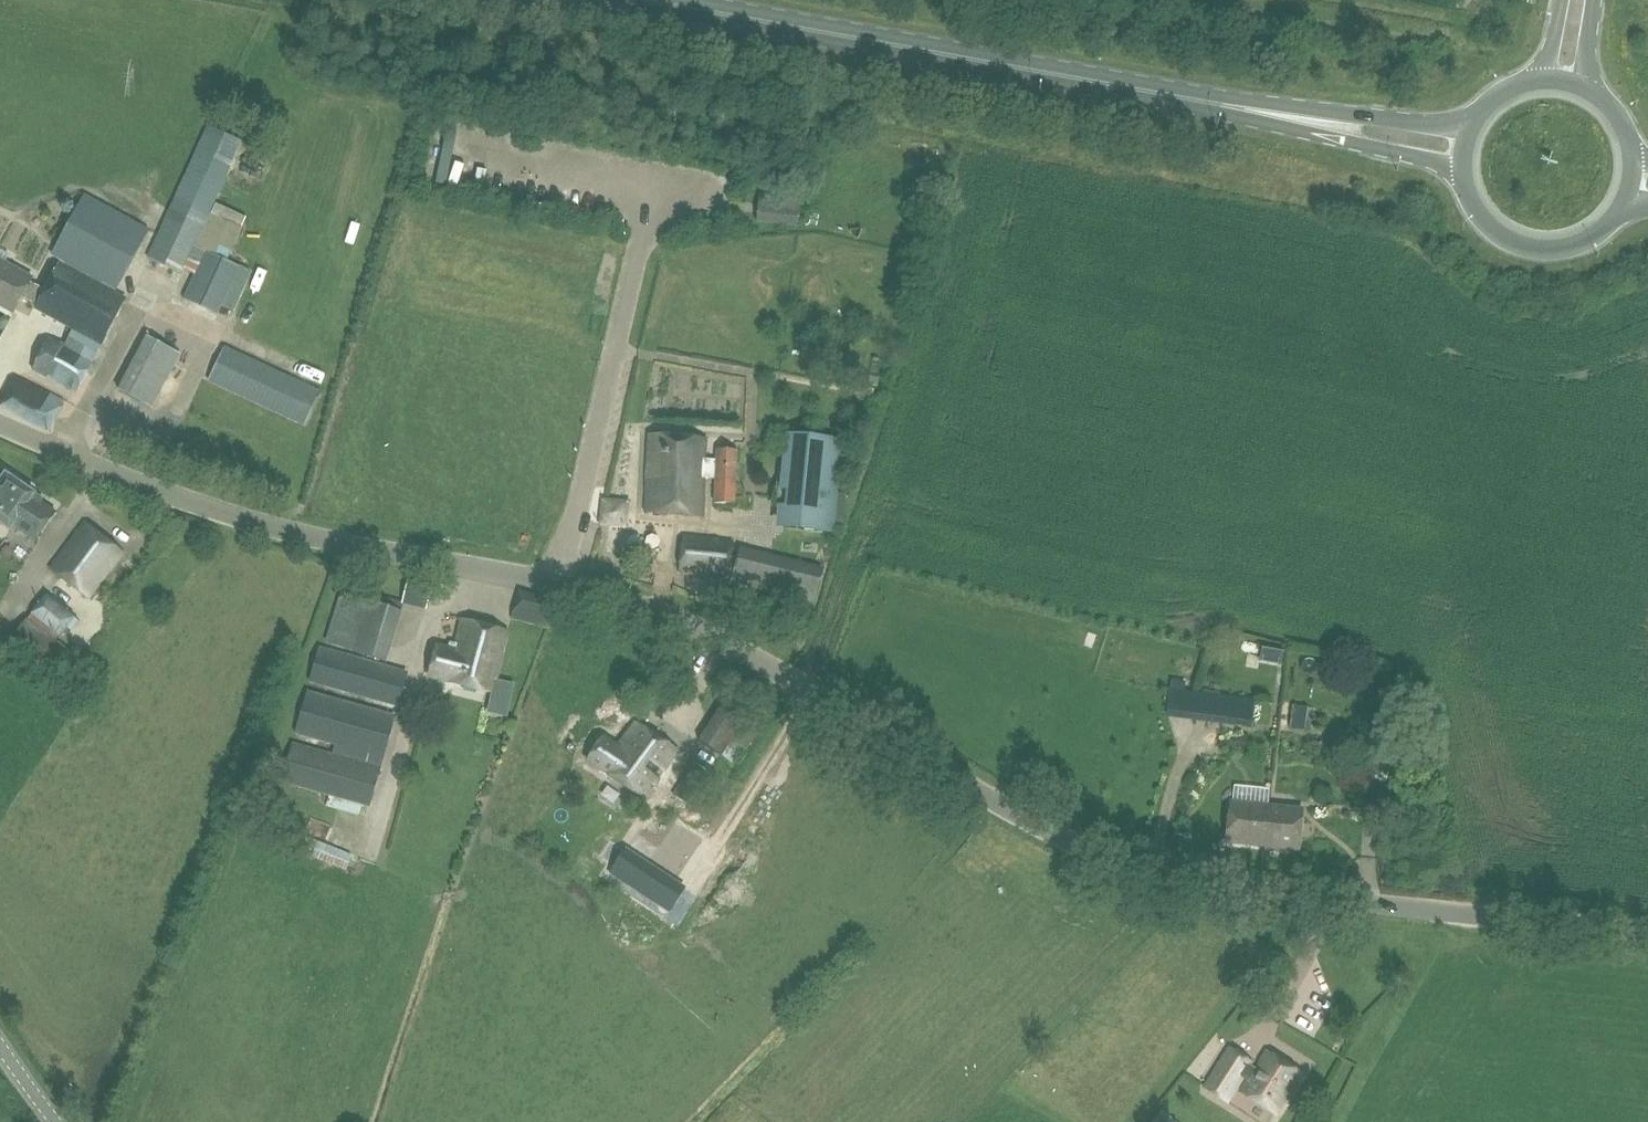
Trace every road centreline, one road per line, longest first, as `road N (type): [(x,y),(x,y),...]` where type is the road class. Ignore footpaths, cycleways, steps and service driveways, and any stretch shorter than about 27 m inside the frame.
road 1 (unclassified): [(1554,923),(1162,876),(1039,828),(680,622),(594,591),(342,543),(206,507),(0,421)]
road 2 (primary): [(1526,136),(1101,60),(928,53)]
road 3 (unclassified): [(1507,389),(1485,555),(1490,608),(1556,760),(1564,813),(1554,923)]
road 4 (primary): [(928,53),(972,74),(1087,102),(1448,169)]
road 5 (primary): [(928,53),(639,0)]
road 6 (unclassified): [(1403,42),(1160,0)]
road 7 (unclassified): [(1507,389),(1531,353),(1563,188)]
road 8 (unclassified): [(1511,249),(1501,347),(1507,389)]
road 9 (tertiary): [(1553,0),(1526,136)]

